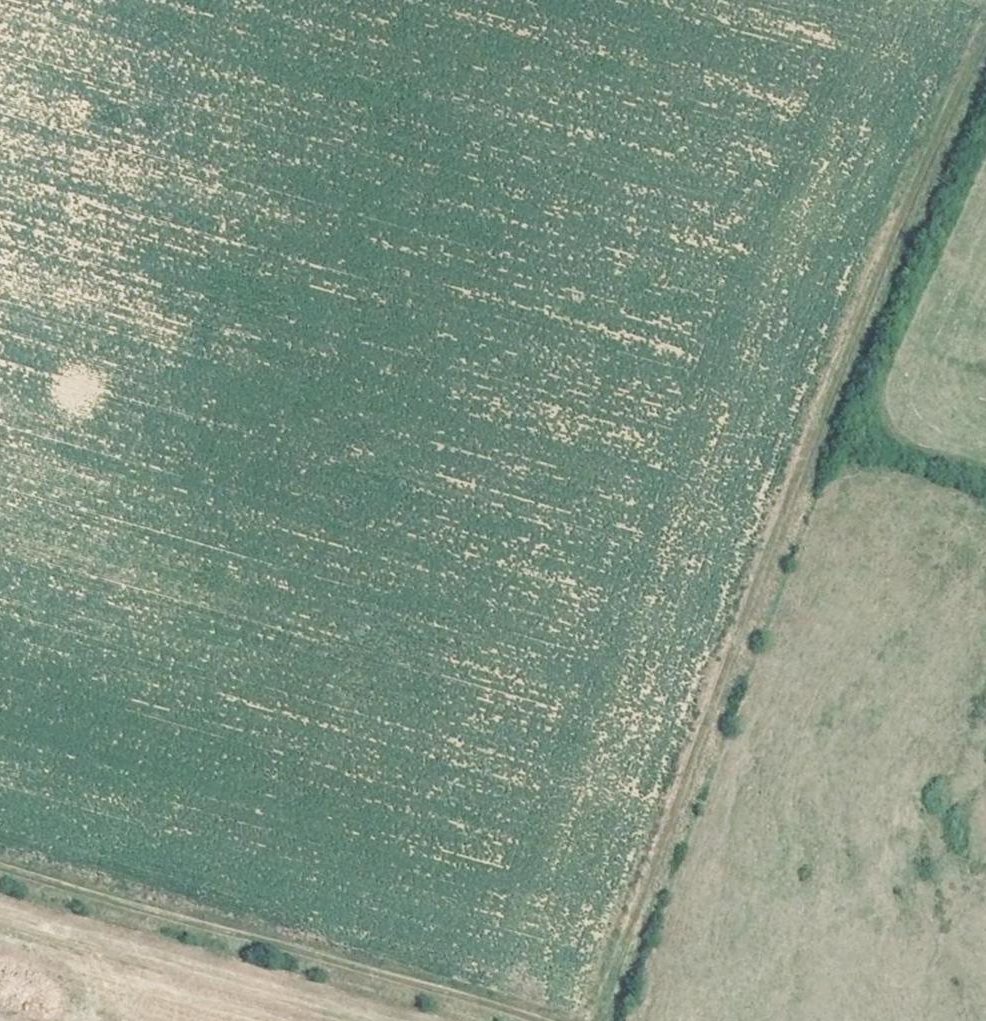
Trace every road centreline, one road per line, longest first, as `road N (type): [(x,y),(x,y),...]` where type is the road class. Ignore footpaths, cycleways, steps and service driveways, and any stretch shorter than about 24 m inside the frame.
road 1 (track): [(597,1020),(834,394),(985,42)]
road 2 (track): [(0,869),(533,1020)]

